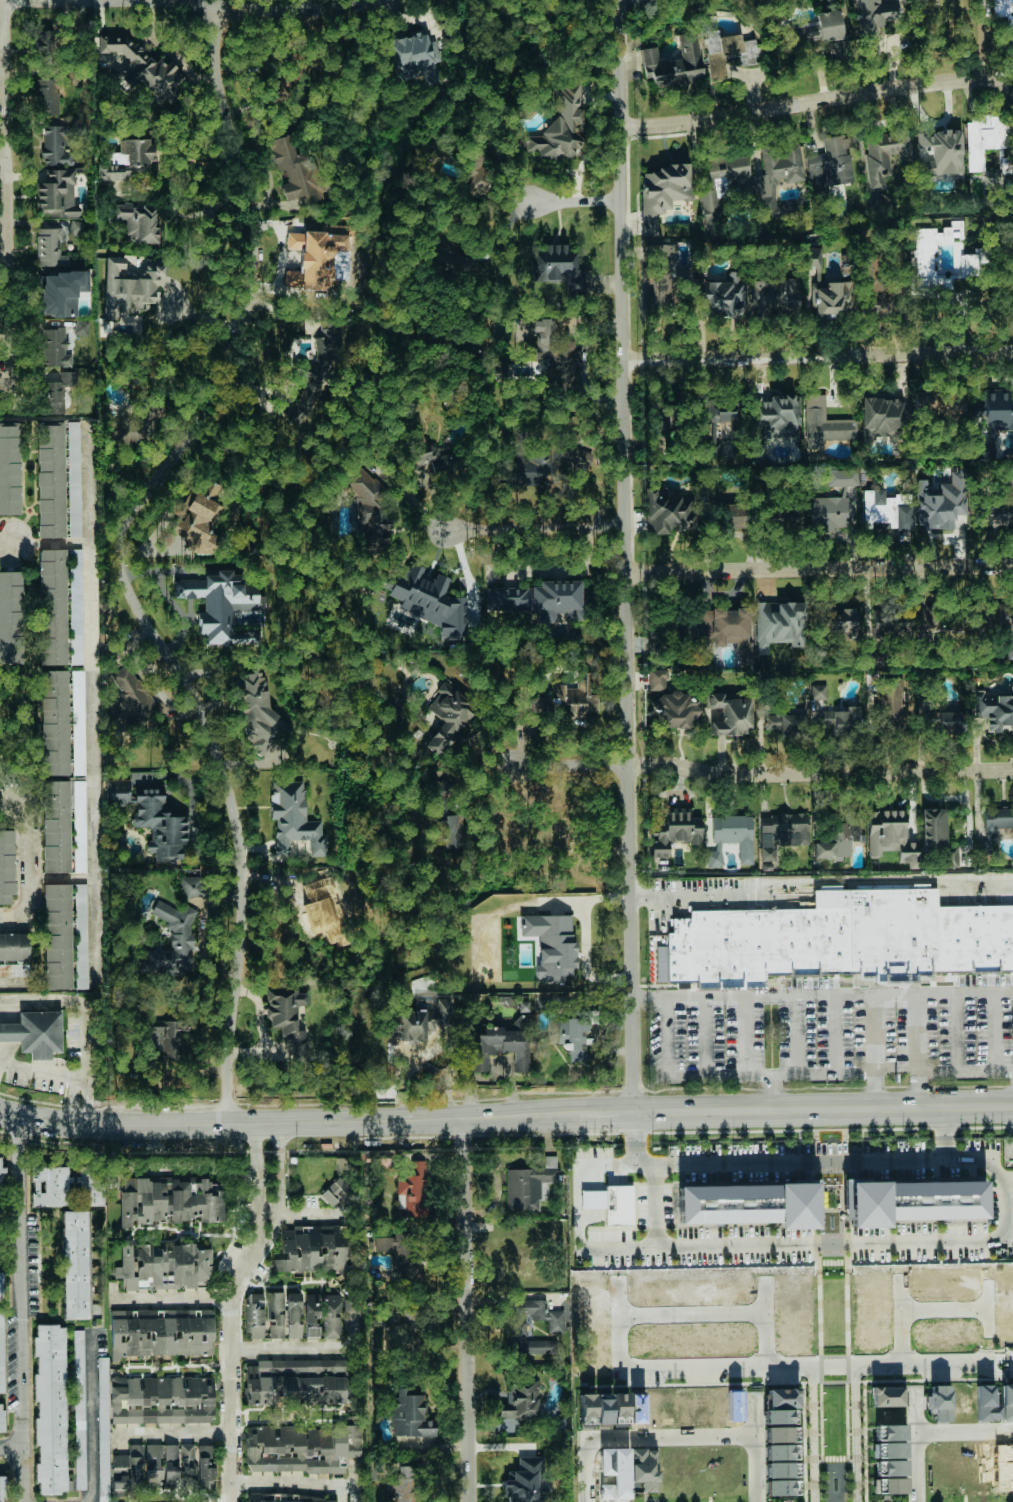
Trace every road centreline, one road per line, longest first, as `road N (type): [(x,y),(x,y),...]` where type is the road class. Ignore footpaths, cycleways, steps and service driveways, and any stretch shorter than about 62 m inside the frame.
road 1 (residential): [(230,1117),(248,918),(243,827),(200,703),(137,607),(120,556),(129,522),(210,414),(255,284),(252,208),(219,55),(219,11)]
road 2 (tertiary): [(634,1106),(619,0)]
road 3 (secondary): [(1012,1098),(88,1120),(0,1106)]
road 4 (residential): [(1012,770),(763,774),(528,765)]
road 5 (residential): [(9,415),(4,0)]
road 6 (residential): [(1012,78),(620,128)]
road 7 (residential): [(1012,1363),(621,1370)]
road 8 (residential): [(465,1113),(470,1501)]
road 9 (residential): [(1012,352),(626,357)]
road 10 (residential): [(1012,564),(627,571)]
road 11 (tertiary): [(382,0),(326,13),(35,0)]
road 12 (residential): [(588,1501),(588,1440),(758,1438),(760,1501)]
road 13 (residential): [(627,526),(446,529)]

